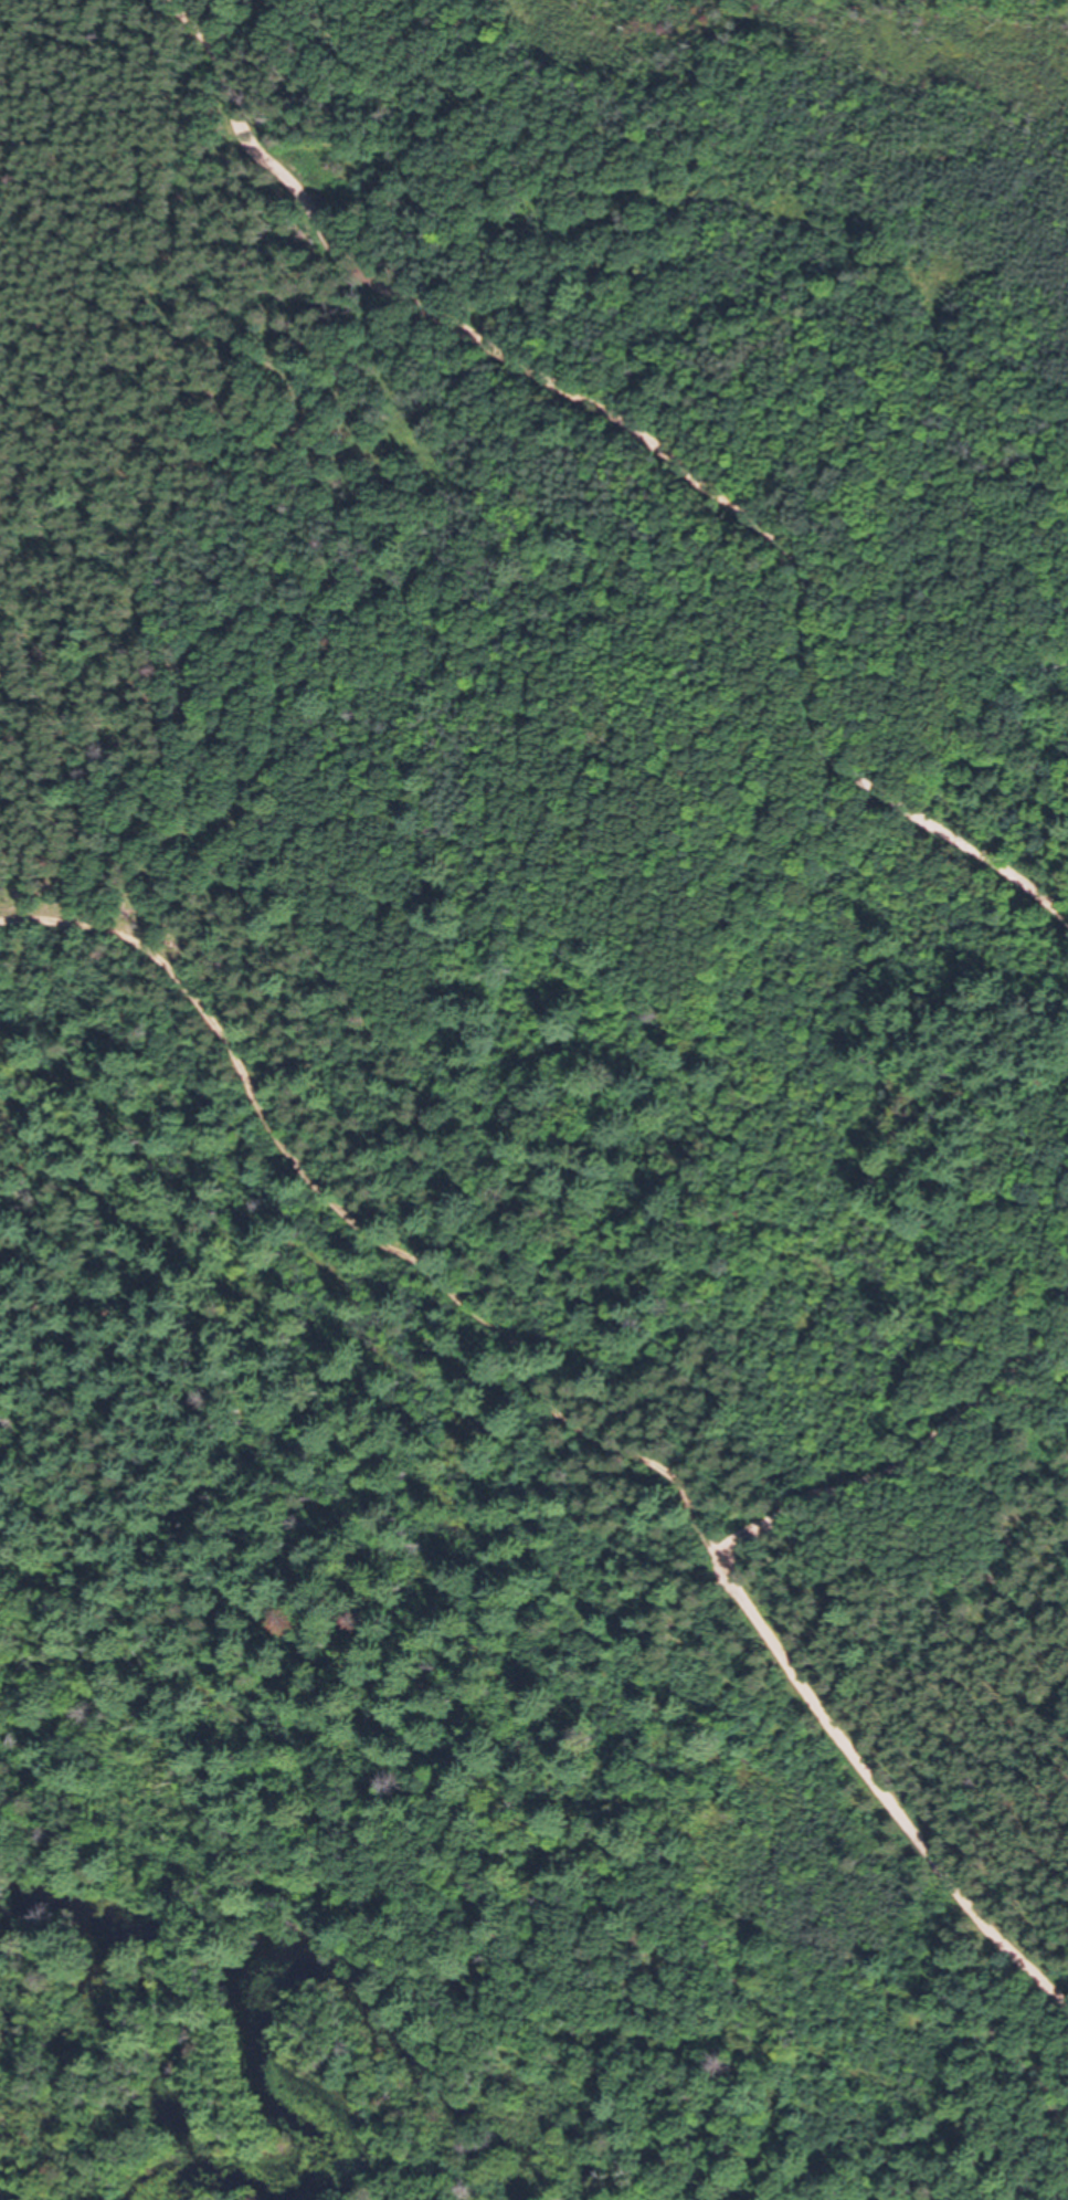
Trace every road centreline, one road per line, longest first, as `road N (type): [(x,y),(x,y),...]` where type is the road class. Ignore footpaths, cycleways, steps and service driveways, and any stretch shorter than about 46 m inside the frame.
road 1 (residential): [(1067,2006),(0,1136)]
road 2 (residential): [(184,0),(221,24),(250,120)]

